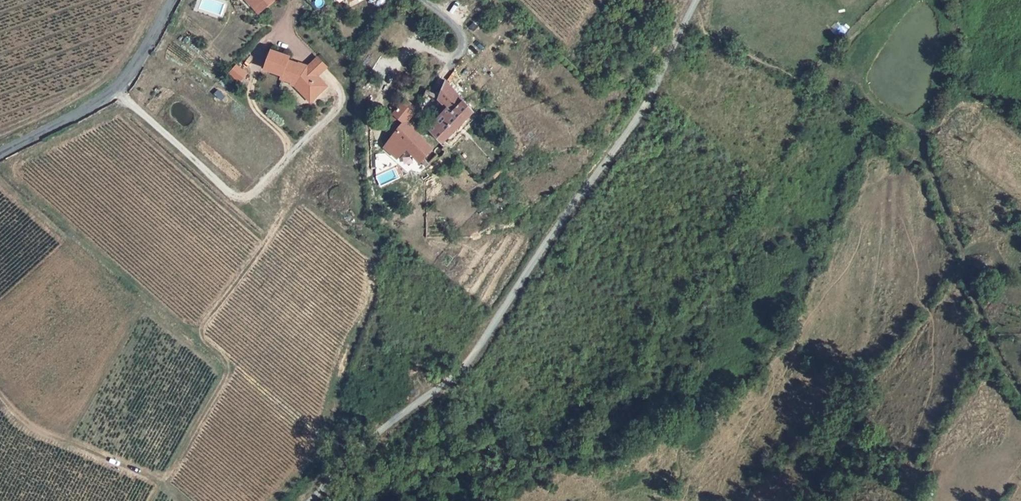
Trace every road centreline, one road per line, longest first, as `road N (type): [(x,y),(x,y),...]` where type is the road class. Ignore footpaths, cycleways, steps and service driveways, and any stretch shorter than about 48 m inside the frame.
road 1 (track): [(313,500),(475,352),(638,119),(697,0)]
road 2 (track): [(289,156),(279,220),(204,323),(226,374),(163,476),(35,429),(0,393)]
road 3 (unclassified): [(172,0),(116,88),(0,155)]

